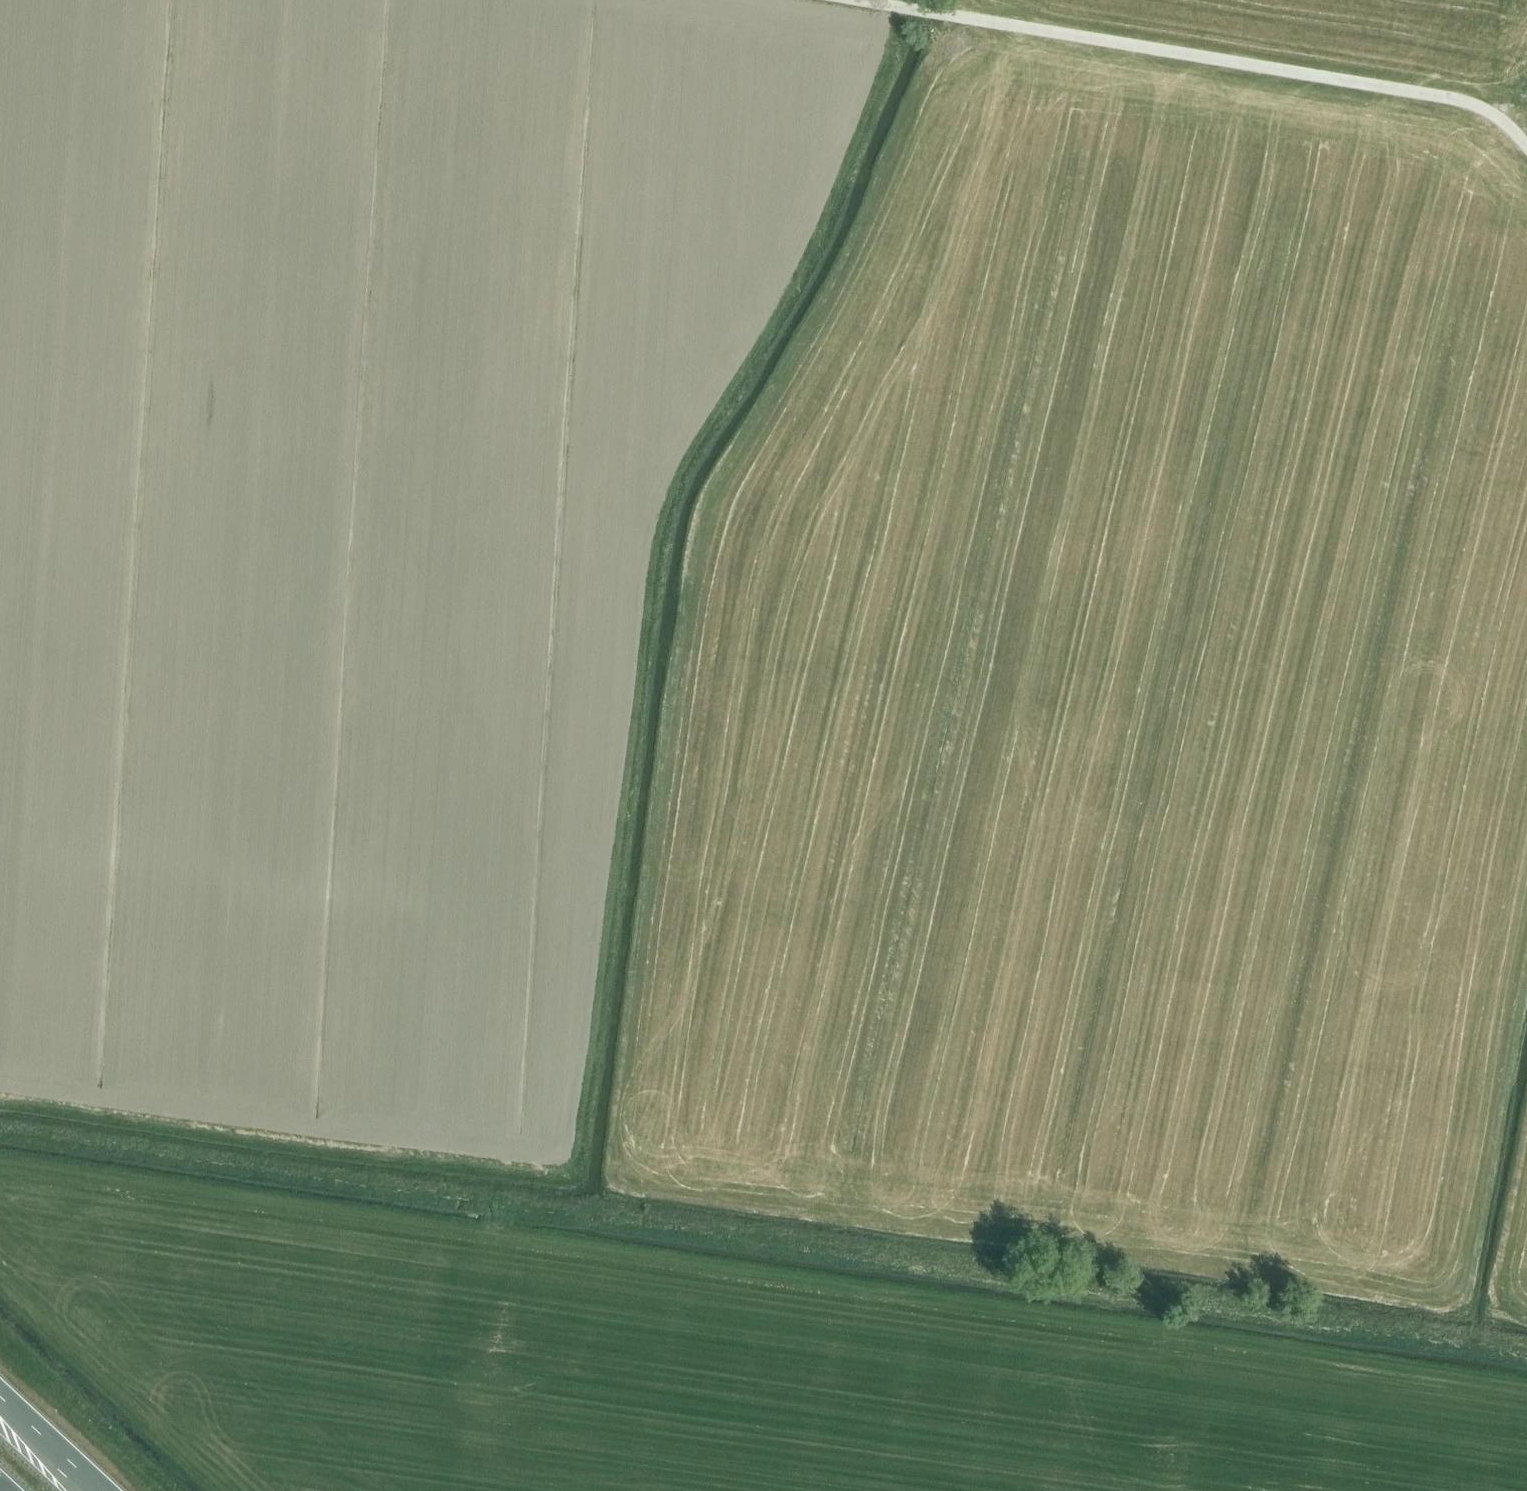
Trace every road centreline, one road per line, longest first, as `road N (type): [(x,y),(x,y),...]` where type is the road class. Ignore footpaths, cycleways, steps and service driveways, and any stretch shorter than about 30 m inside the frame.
road 1 (track): [(1526,145),(1492,113),(1457,99),(866,0)]
road 2 (trunk): [(99,1490),(0,1395)]

